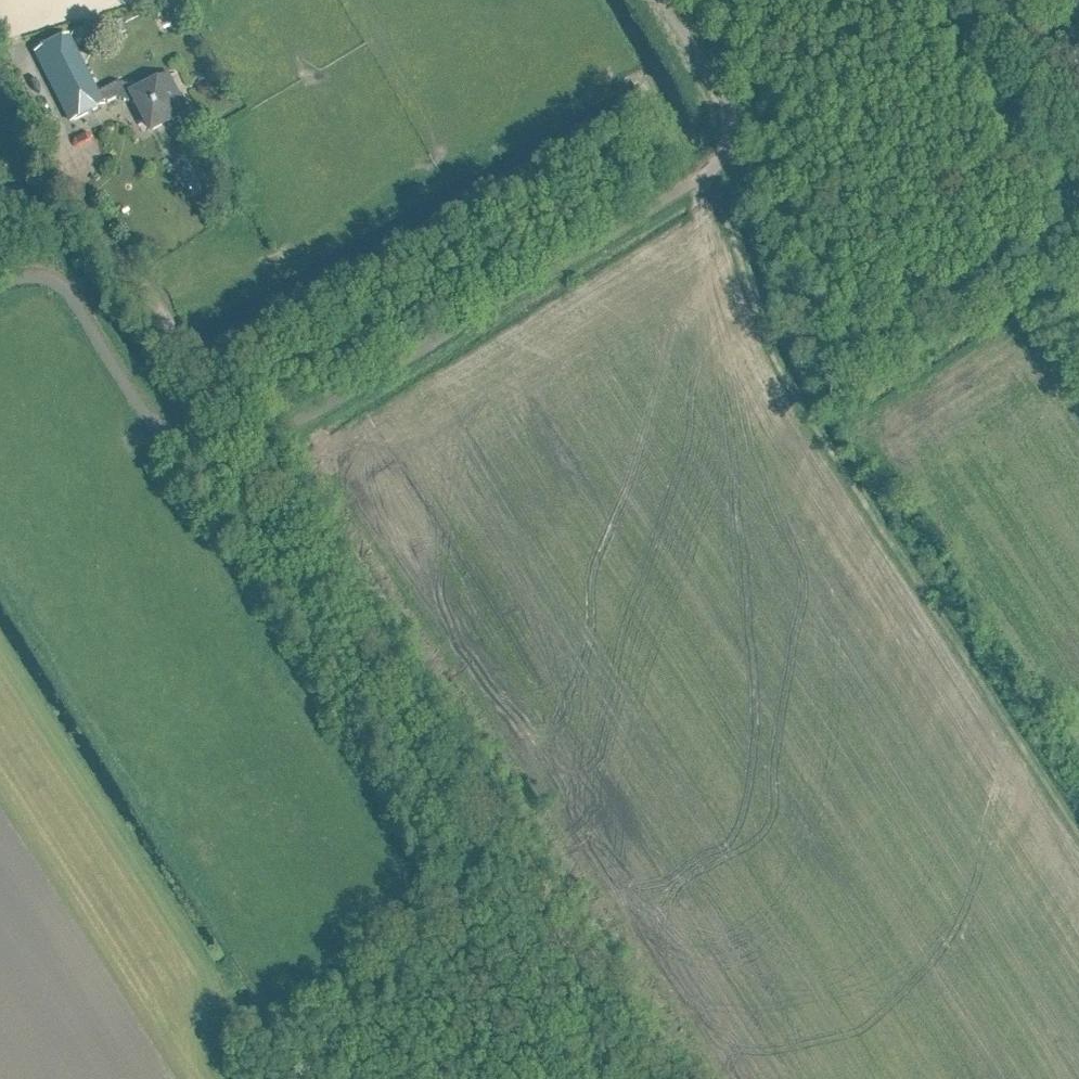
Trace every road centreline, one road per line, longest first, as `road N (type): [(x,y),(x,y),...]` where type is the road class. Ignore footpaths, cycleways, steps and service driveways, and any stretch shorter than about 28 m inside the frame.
road 1 (unclassified): [(0,287),(28,279),(58,286),(144,416),(177,443),(221,445),(294,422),(718,162),(729,140),(728,114),(662,0)]

